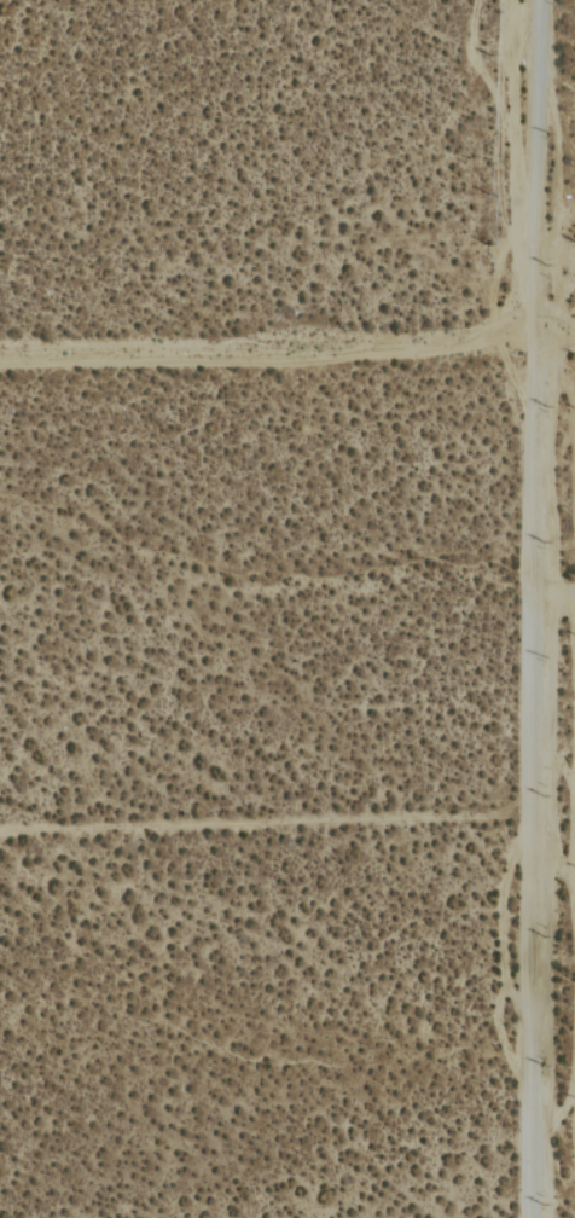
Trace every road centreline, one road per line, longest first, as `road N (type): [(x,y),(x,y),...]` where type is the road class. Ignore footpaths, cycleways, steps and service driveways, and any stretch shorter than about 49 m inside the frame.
road 1 (residential): [(527,1217),(530,0)]
road 2 (residential): [(0,350),(574,335)]
road 3 (track): [(0,828),(527,817)]

